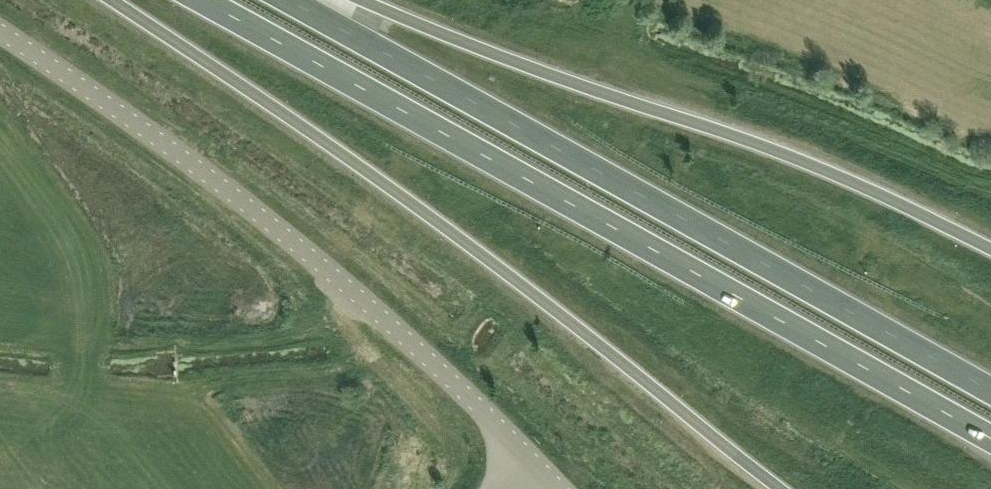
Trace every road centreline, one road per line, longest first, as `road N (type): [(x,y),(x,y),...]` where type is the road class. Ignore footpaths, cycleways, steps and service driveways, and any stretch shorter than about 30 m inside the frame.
road 1 (trunk): [(199,0),(990,440)]
road 2 (trunk): [(114,0),(452,232),(780,488)]
road 3 (trunk): [(990,392),(287,0)]
road 4 (trunk): [(990,244),(776,147),(357,0)]
road 5 (unclassified): [(525,456),(337,275),(171,146),(0,31)]

